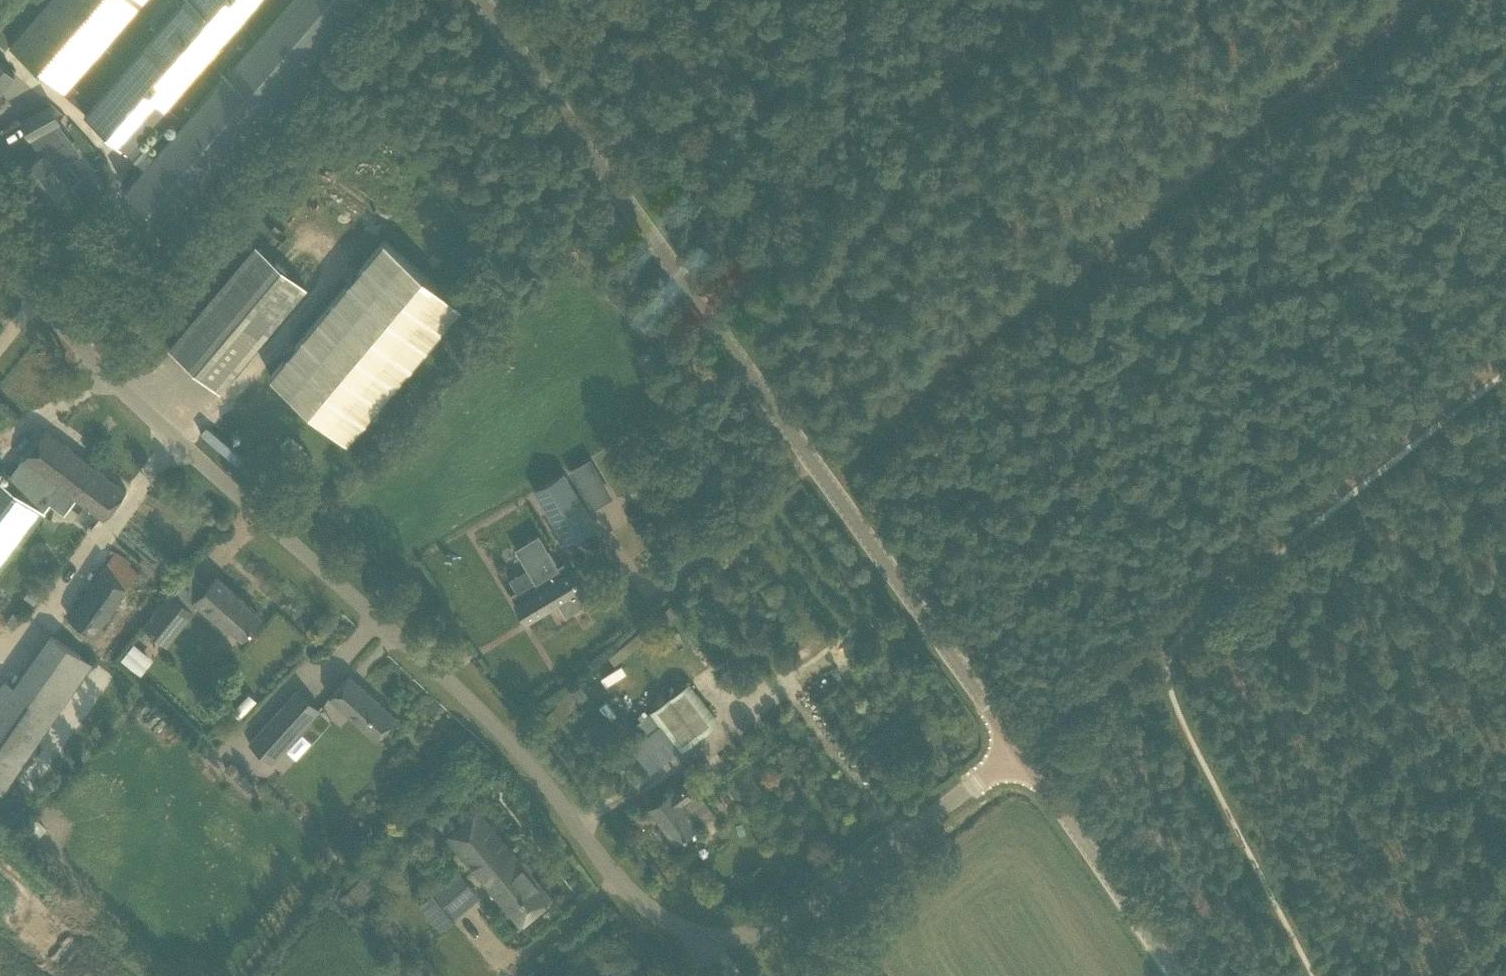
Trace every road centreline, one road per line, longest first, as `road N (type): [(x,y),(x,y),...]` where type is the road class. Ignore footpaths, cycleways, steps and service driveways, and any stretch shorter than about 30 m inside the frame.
road 1 (unclassified): [(1020,753),(767,930),(716,938),(672,925),(640,902),(500,737),(289,548),(0,266)]
road 2 (tertiary): [(1020,753),(483,0)]
road 3 (track): [(1424,0),(823,478)]
road 4 (track): [(1505,353),(1154,631)]
road 5 (tertiary): [(1178,975),(1020,753)]
road 6 (track): [(1154,631),(1012,741)]

